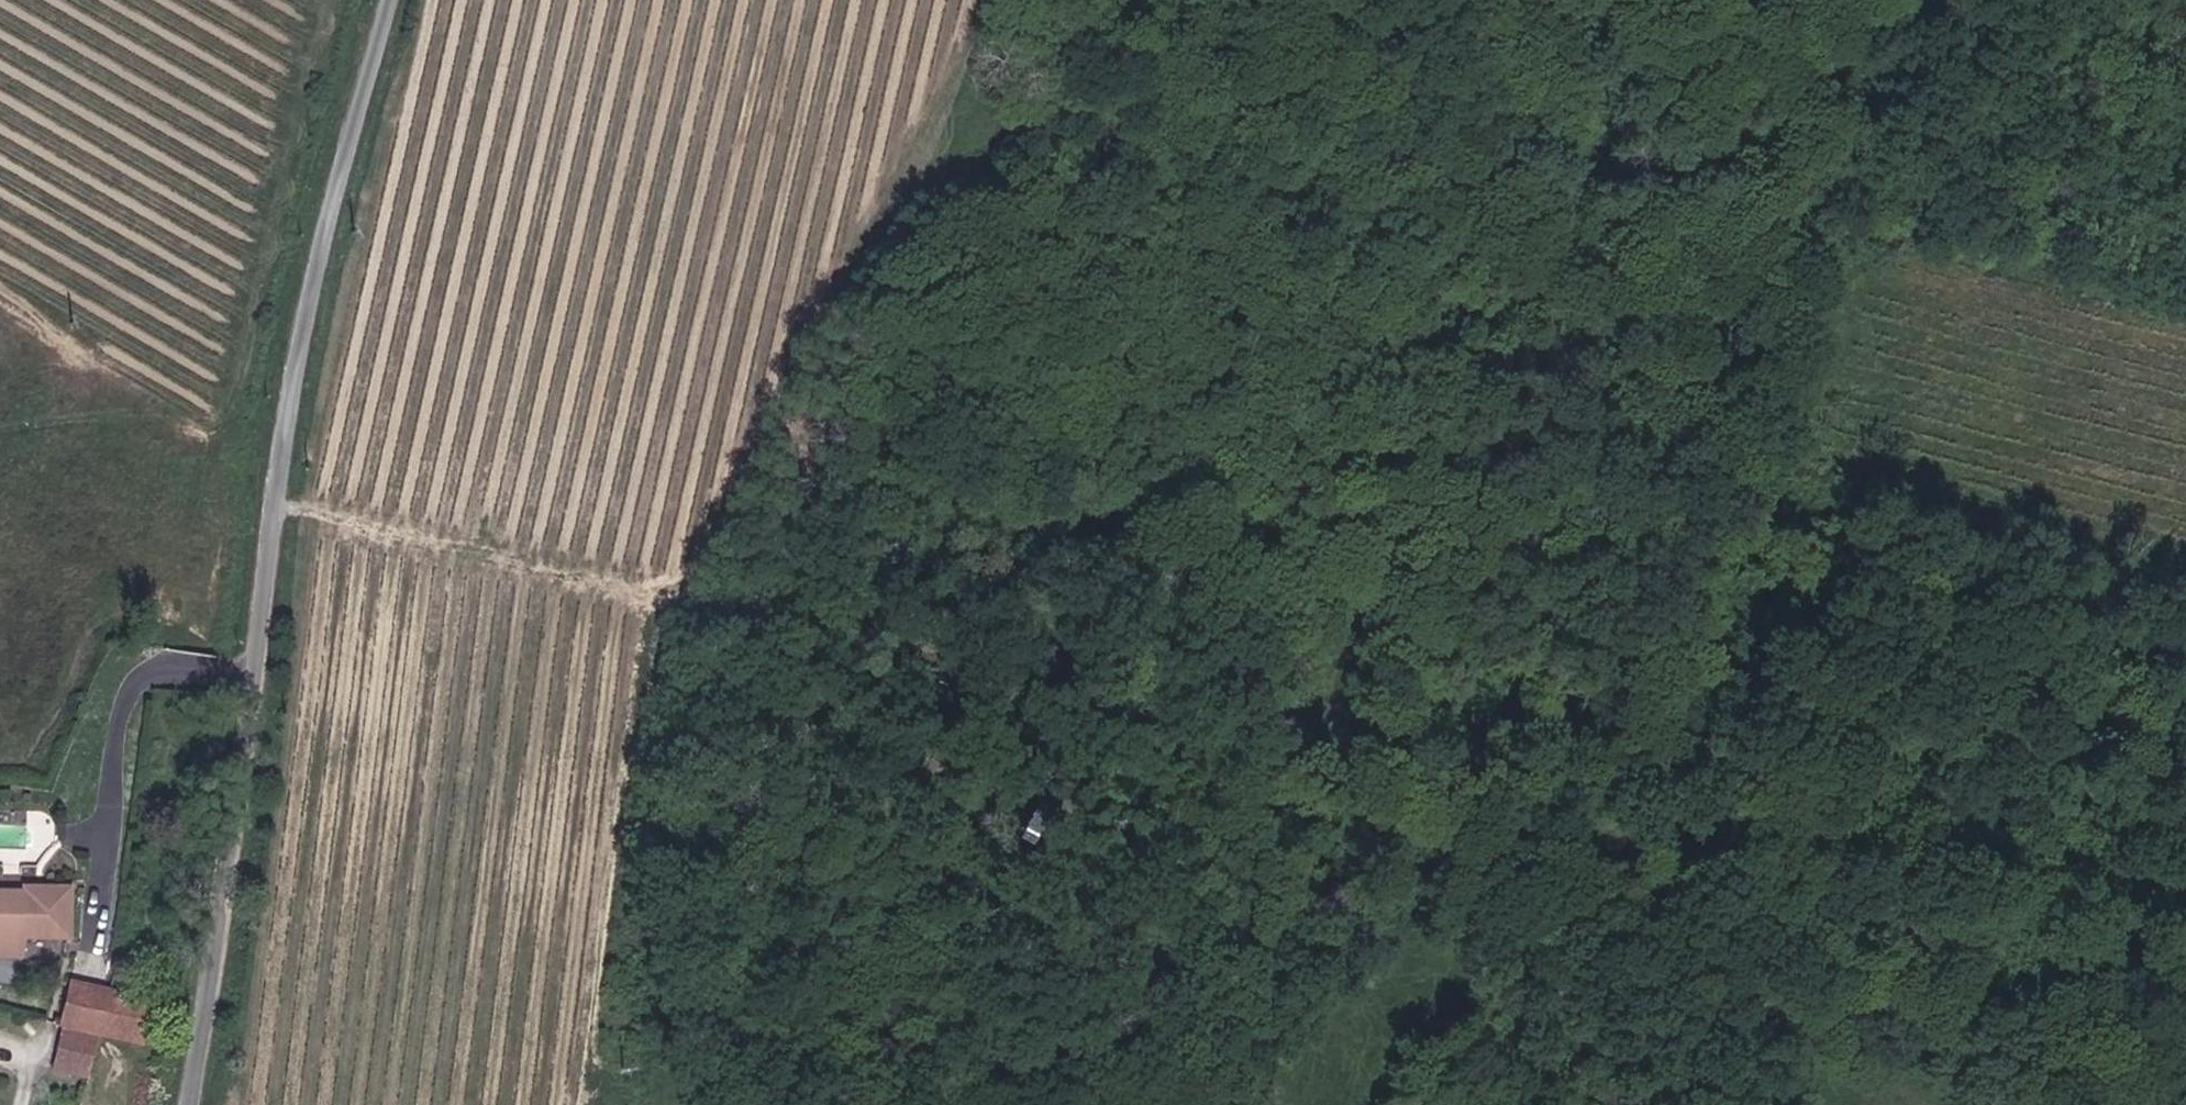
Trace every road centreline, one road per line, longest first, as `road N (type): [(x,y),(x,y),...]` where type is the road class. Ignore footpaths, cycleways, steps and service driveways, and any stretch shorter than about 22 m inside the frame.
road 1 (unclassified): [(404,0),(297,394),(253,849),(196,1104)]

